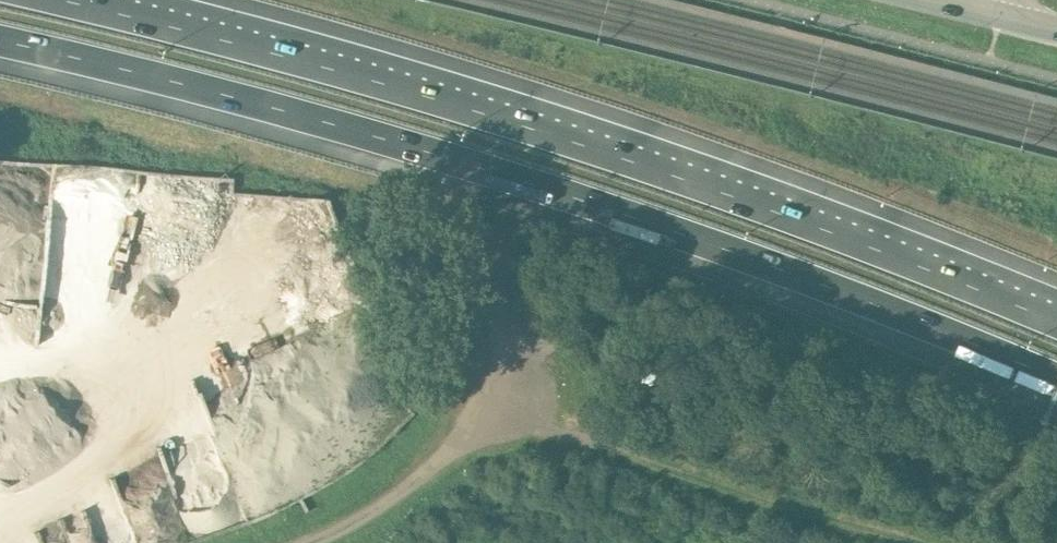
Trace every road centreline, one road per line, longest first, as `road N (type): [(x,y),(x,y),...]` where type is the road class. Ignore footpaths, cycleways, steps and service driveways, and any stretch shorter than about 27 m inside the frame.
road 1 (motorway): [(0,40),(227,95),(594,204),(1056,377)]
road 2 (motorway): [(1056,322),(698,184),(477,112),(61,0)]
road 3 (track): [(921,542),(599,445)]
road 4 (unclassified): [(310,542),(508,421)]

